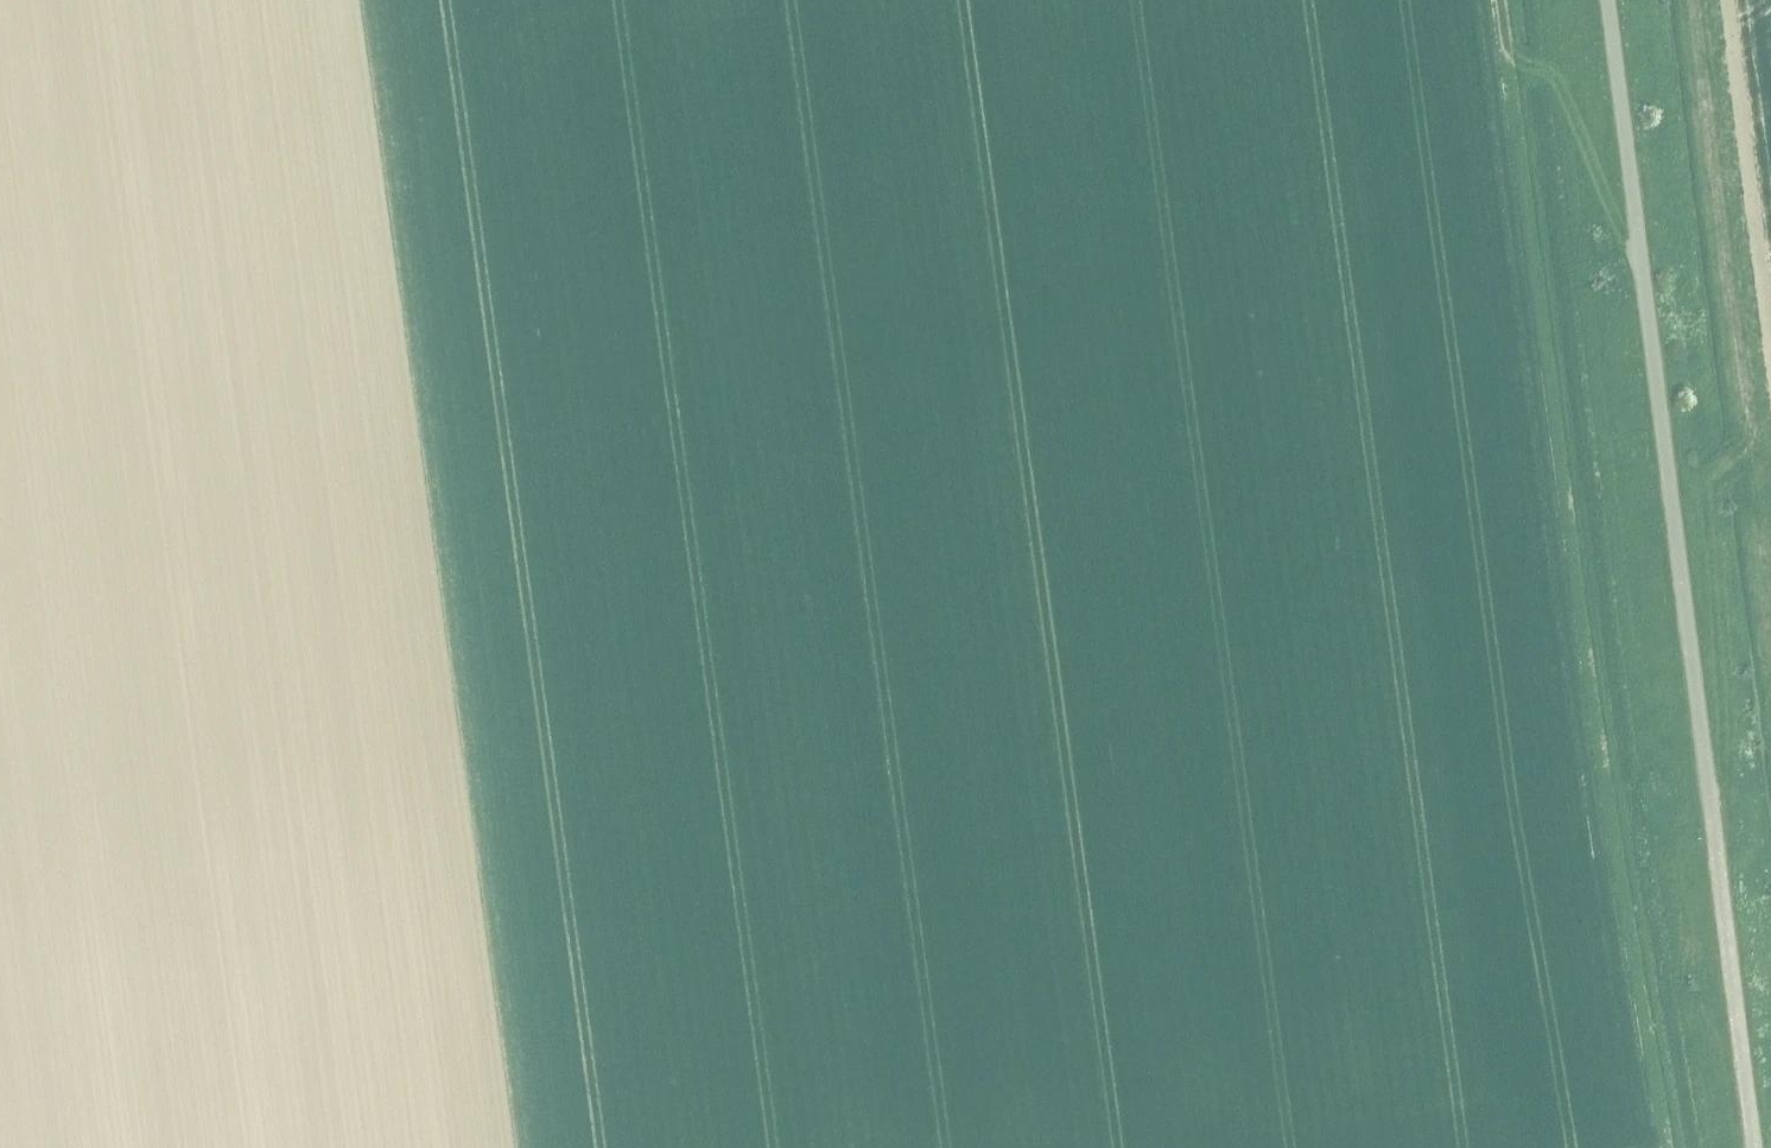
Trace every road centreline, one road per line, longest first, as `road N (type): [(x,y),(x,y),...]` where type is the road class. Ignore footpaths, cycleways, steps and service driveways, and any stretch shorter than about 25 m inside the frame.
road 1 (unclassified): [(1754,1147),(1603,0)]

